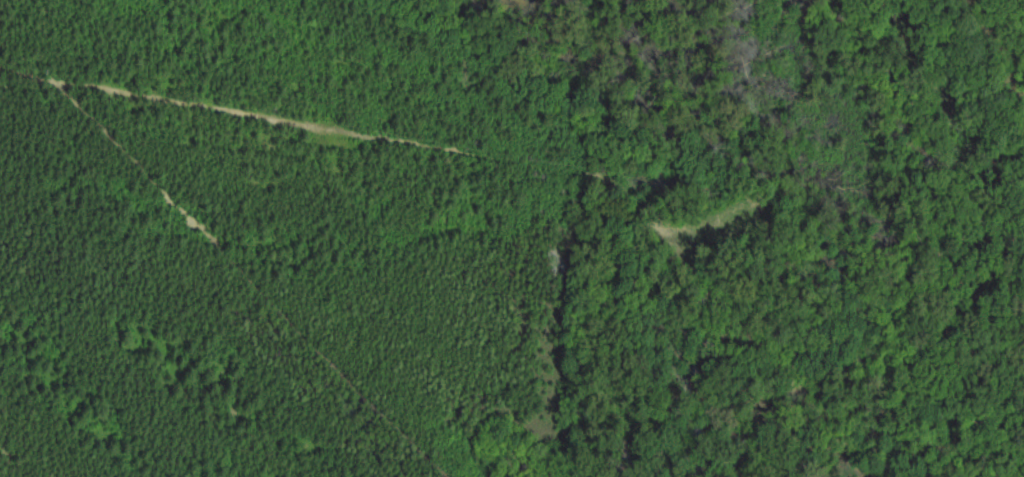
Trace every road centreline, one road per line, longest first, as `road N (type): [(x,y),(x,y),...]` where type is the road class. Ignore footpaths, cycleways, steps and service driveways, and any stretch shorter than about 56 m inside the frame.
road 1 (track): [(0,71),(598,179),(682,240),(717,223),(731,203)]

